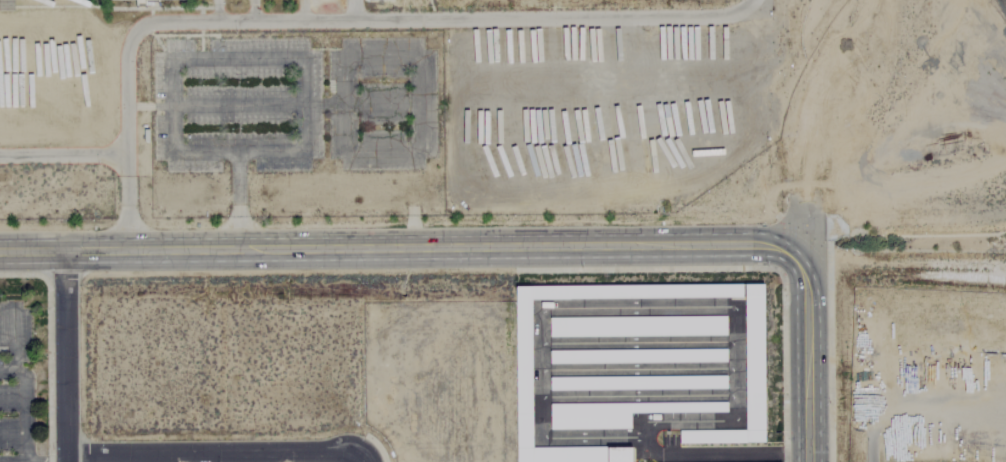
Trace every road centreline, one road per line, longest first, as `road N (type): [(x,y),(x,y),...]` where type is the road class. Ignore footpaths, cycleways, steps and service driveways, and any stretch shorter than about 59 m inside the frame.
road 1 (tertiary): [(0,251),(747,245),(789,255)]
road 2 (residential): [(64,453),(336,452),(360,461)]
road 3 (residential): [(63,251),(64,461)]
road 4 (tertiary): [(808,461),(806,305),(789,255)]

